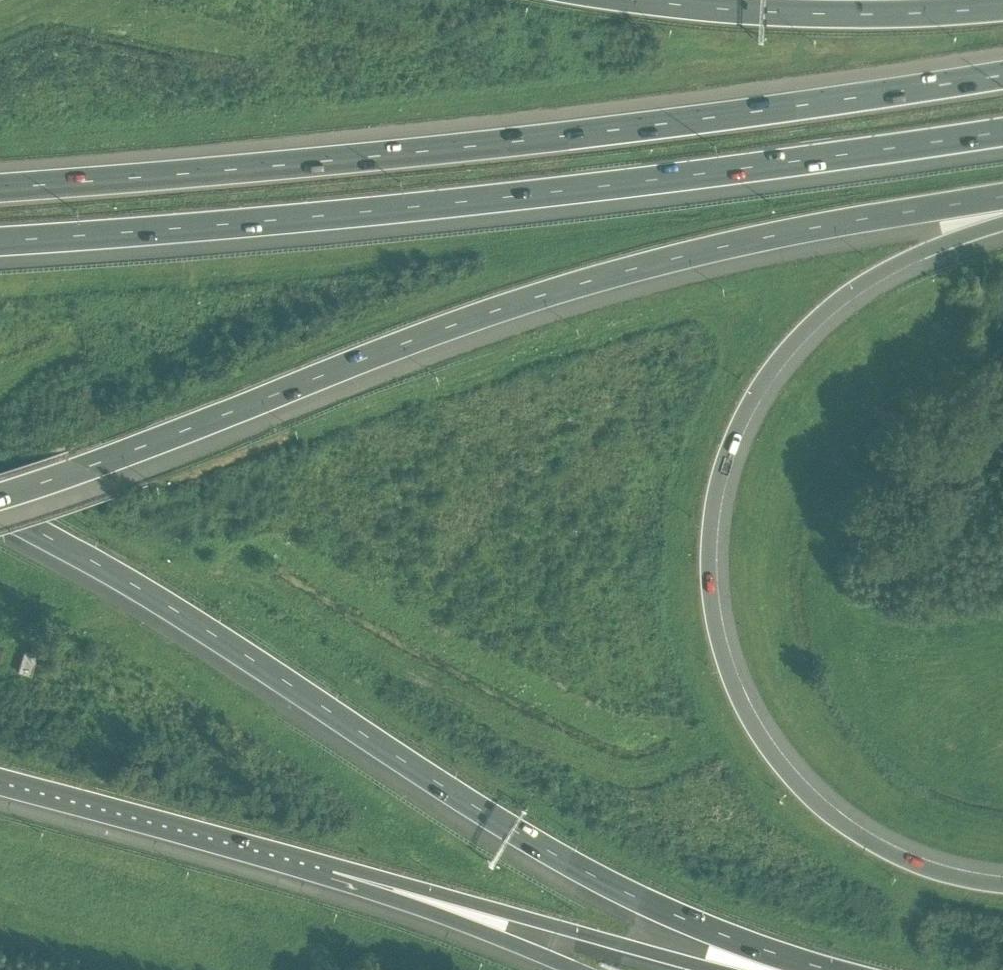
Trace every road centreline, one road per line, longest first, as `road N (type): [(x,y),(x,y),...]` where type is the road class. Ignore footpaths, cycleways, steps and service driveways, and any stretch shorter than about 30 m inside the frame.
road 1 (motorway): [(0,494),(588,280),(781,232),(1002,193)]
road 2 (motorway): [(1002,75),(427,151),(0,187)]
road 3 (motorway): [(0,240),(601,187),(1002,132)]
road 4 (motorway): [(1002,886),(950,876),(887,850),(848,827),(785,767),(744,703),(712,585),(717,479),(741,411),(782,343),(882,261),(1002,223)]
road 5 (motorway): [(0,523),(201,637),(544,856),(653,913),(806,969)]
road 6 (motorway): [(328,871),(708,969)]
road 7 (motorway): [(1002,6),(844,13),(652,0)]
road 8 (motorway): [(0,781),(328,871)]
road 9 (motorway): [(328,871),(570,969)]

